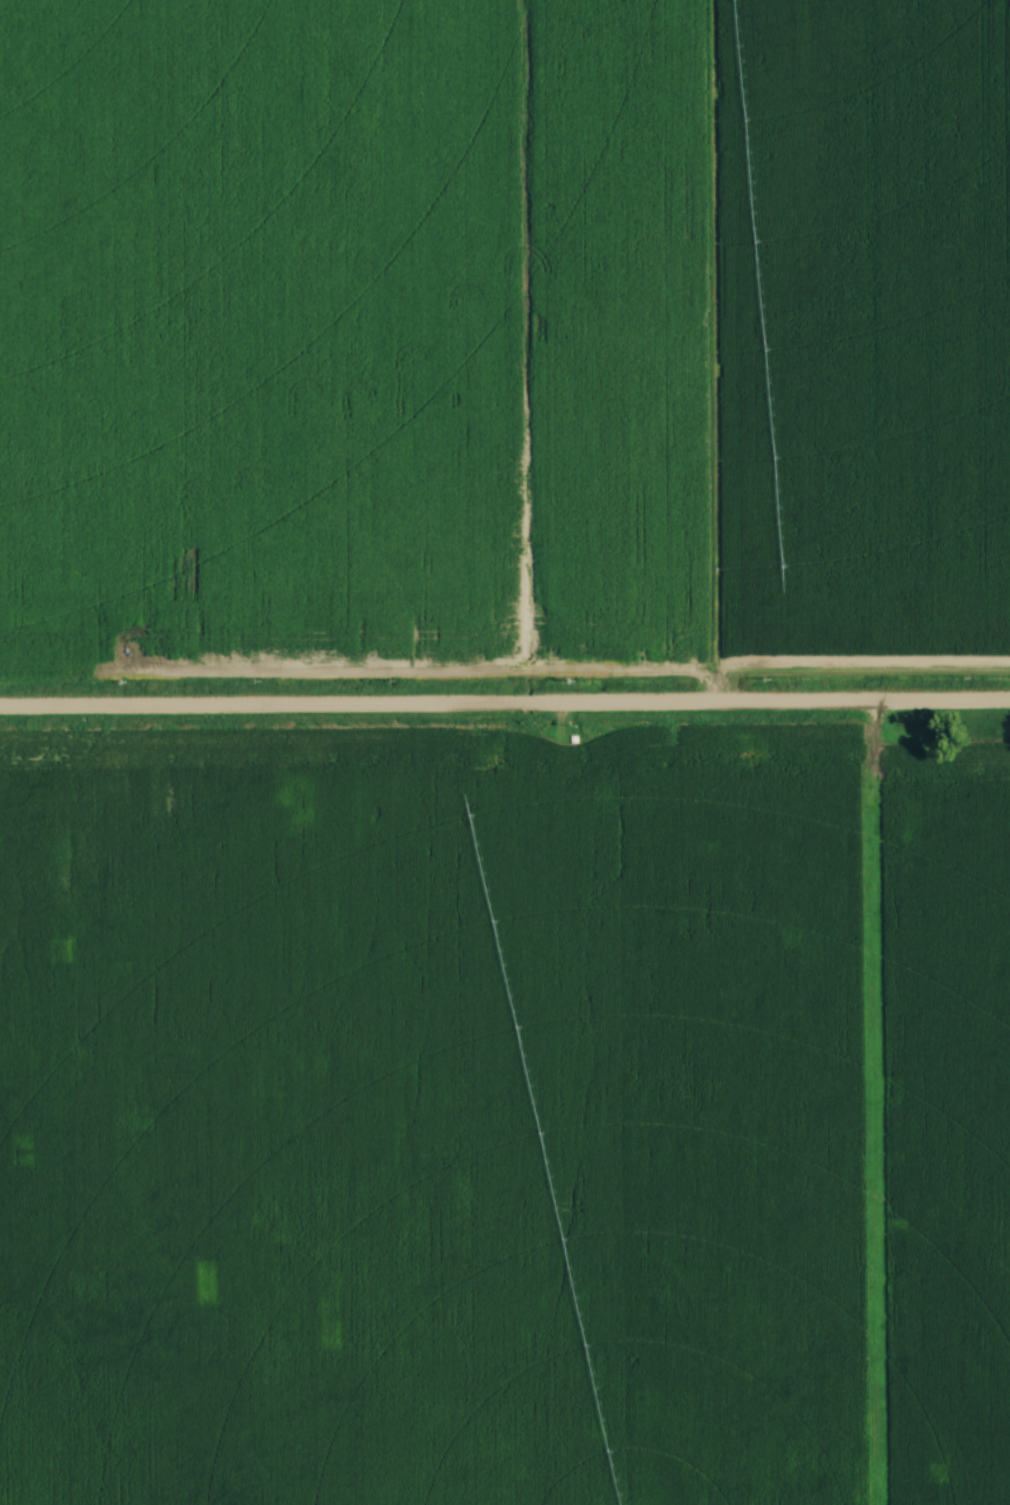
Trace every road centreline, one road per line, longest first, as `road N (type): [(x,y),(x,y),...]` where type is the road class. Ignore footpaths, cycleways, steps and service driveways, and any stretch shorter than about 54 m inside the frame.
road 1 (residential): [(0,714),(1009,706)]

